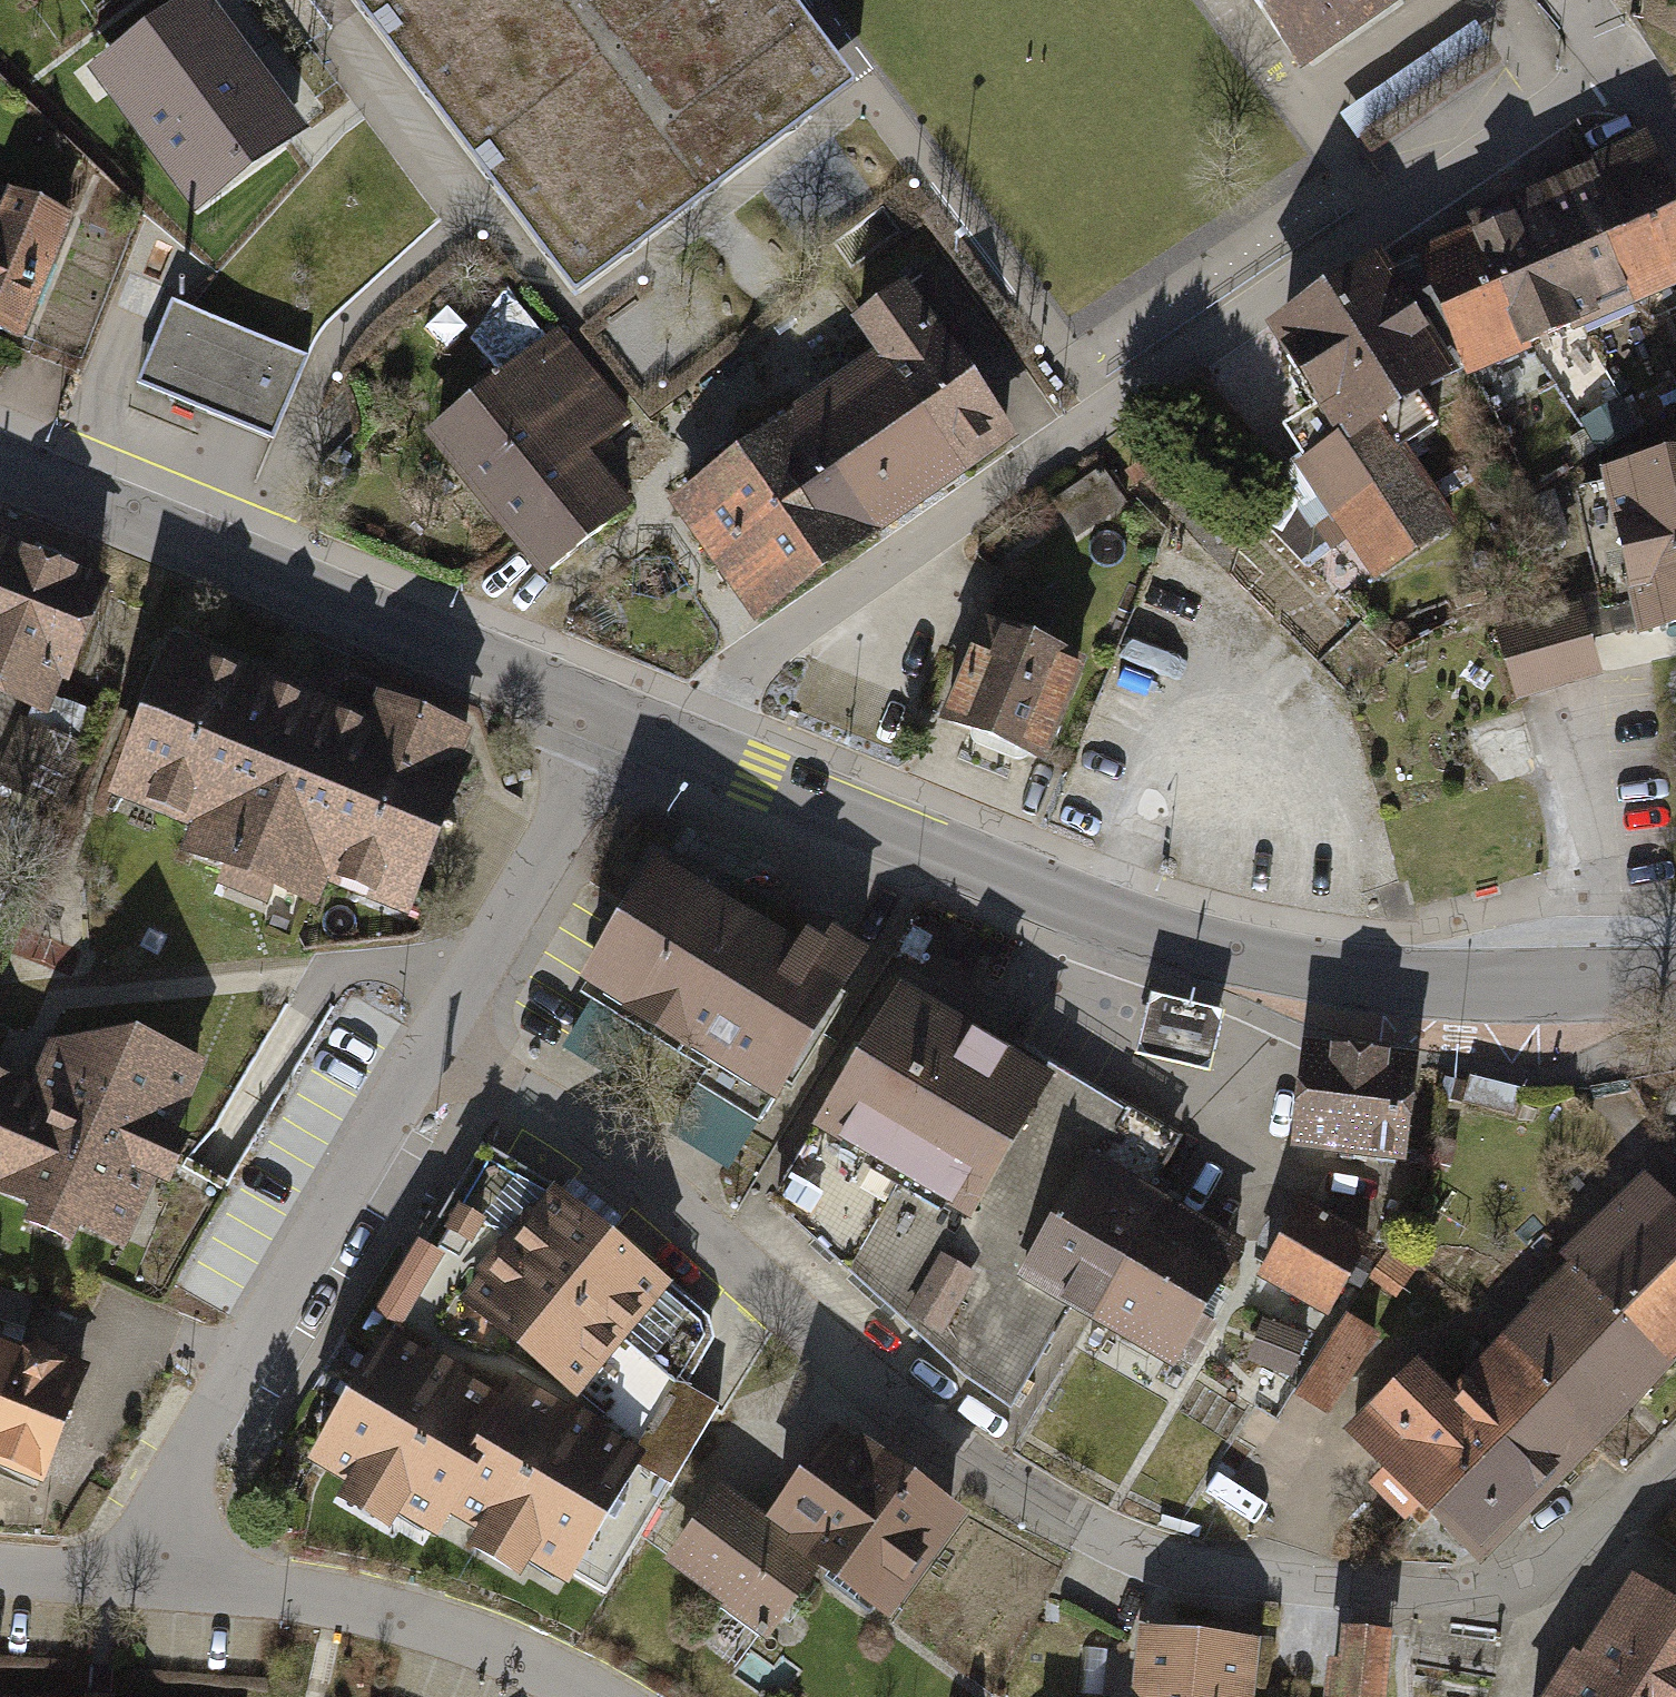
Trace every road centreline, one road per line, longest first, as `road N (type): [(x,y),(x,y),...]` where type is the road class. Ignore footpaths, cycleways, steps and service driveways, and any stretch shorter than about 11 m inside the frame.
road 1 (residential): [(445,1056),(648,1183),(943,1454),(1087,1537),(1223,1584),(1432,1612),(1524,1596),(1606,1538),(1675,1469)]
road 2 (residential): [(1623,64),(1093,425),(697,707),(658,744)]
road 3 (tertiary): [(1675,982),(1439,985),(1174,944),(658,744)]
road 4 (tertiary): [(658,744),(0,475)]
road 5 (residential): [(445,1056),(125,1586)]
road 6 (residential): [(125,1586),(395,1624),(581,1696)]
road 7 (residential): [(481,993),(418,969),(58,994)]
road 8 (residential): [(658,744),(623,778),(481,993)]
road 9 (residential): [(0,1580),(125,1586)]

